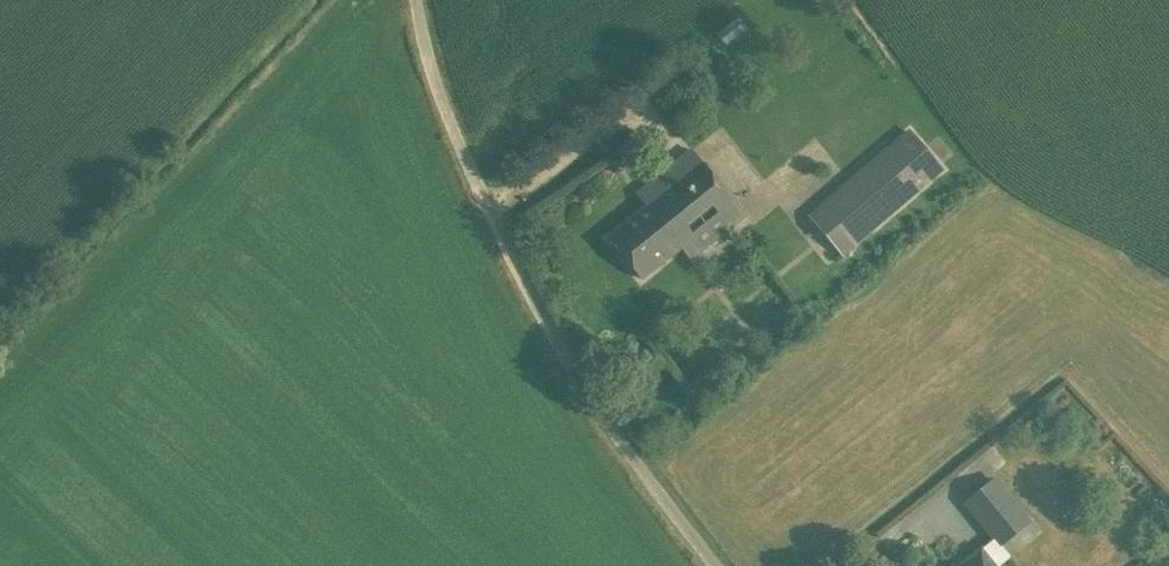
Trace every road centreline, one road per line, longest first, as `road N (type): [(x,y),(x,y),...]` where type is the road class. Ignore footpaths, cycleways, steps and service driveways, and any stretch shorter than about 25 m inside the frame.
road 1 (unclassified): [(411,0),(432,95),(483,227),(654,511),(698,565)]

